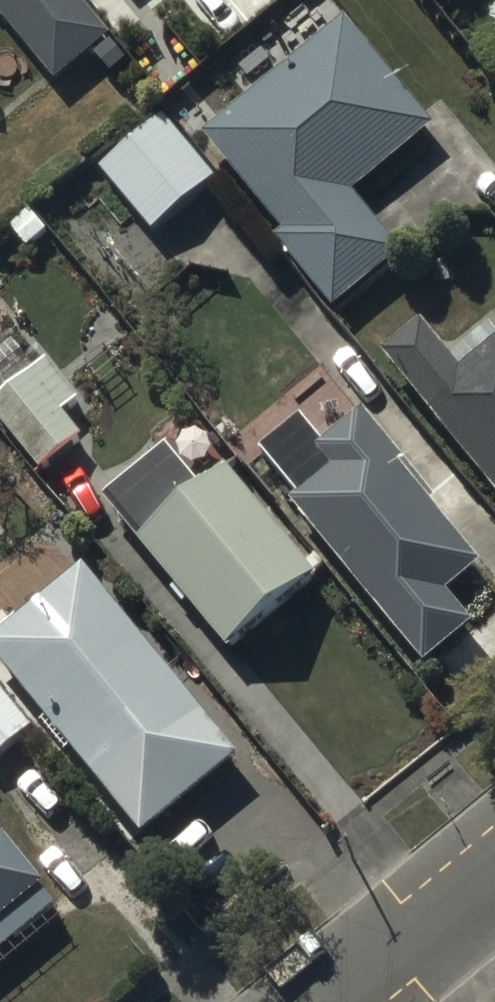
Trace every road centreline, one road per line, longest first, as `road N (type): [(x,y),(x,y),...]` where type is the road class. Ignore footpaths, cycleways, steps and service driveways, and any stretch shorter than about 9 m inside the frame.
road 1 (unclassified): [(494,863),(325,1001)]

